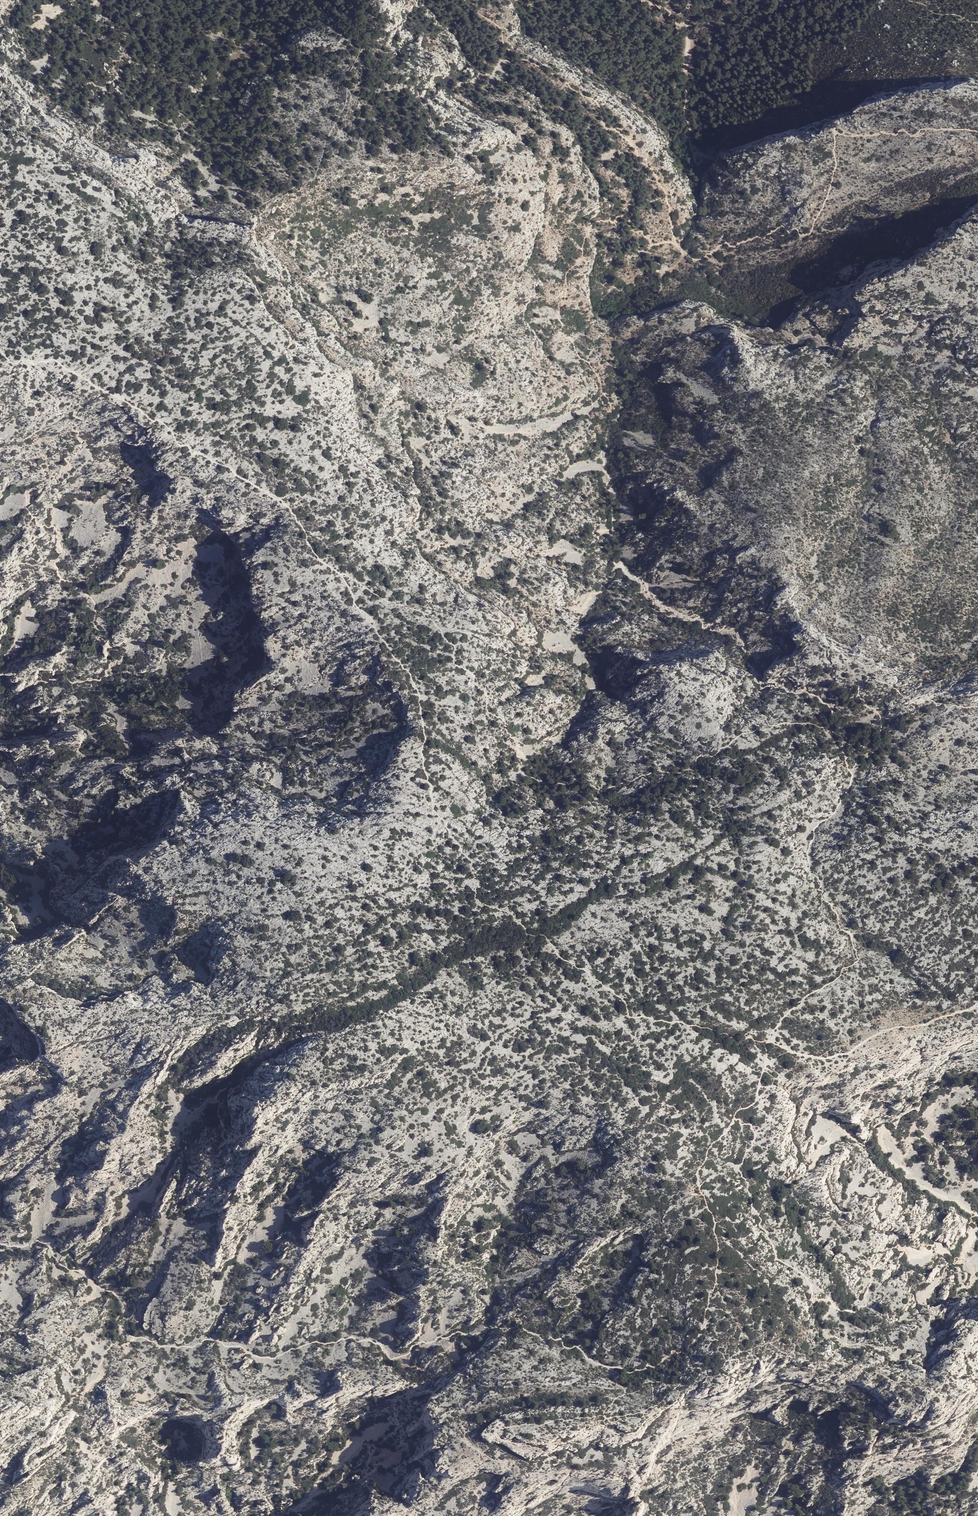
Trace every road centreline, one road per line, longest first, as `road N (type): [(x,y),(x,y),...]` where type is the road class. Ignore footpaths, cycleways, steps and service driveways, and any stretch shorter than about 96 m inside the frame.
road 1 (track): [(688,0),(686,107),(697,163)]

